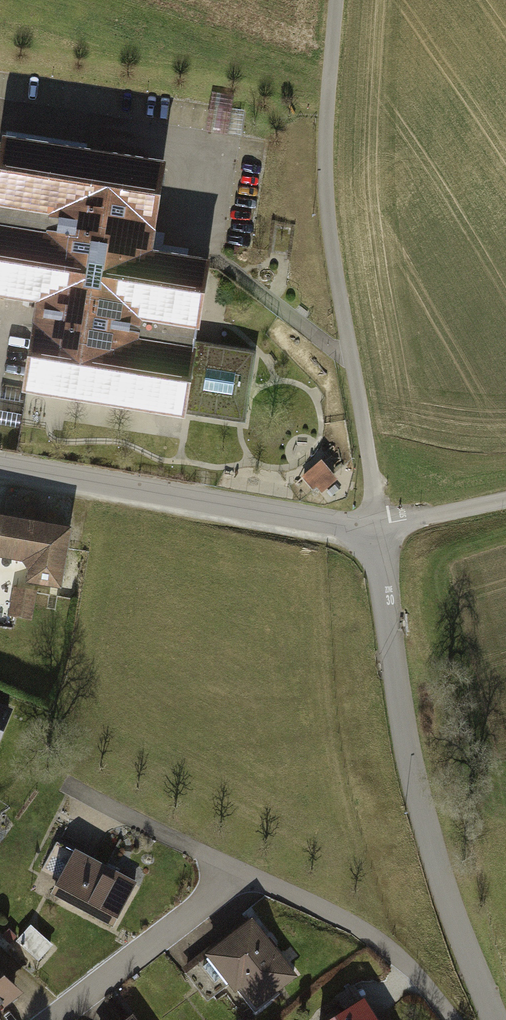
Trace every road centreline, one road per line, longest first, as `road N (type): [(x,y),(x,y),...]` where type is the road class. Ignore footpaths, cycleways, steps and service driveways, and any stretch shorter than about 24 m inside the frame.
road 1 (residential): [(336,0),(328,221),(376,526)]
road 2 (unclassified): [(493,1019),(418,800),(376,526)]
road 3 (residential): [(376,526),(0,466)]
road 4 (residential): [(241,872),(388,947),(453,1019)]
road 5 (residential): [(51,1019),(241,872)]
road 6 (residential): [(63,781),(241,872)]
road 7 (residential): [(376,526),(505,501)]

